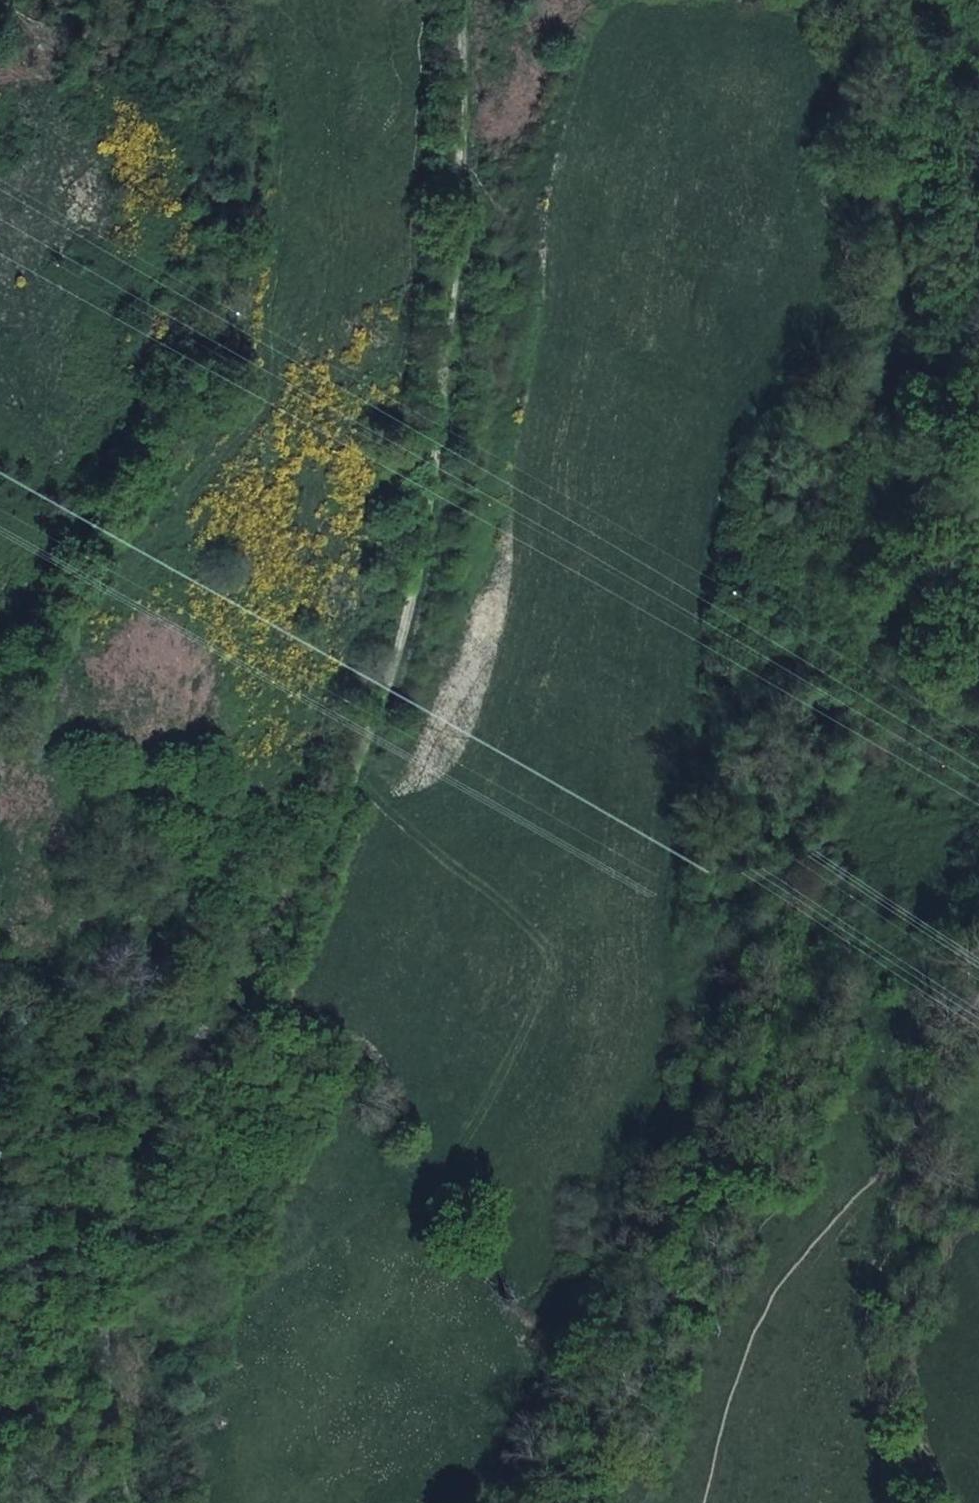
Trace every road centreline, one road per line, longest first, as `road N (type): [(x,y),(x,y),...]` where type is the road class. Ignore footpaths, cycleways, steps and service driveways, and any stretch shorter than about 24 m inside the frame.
road 1 (track): [(459,0),(453,311),(418,580),(300,919),(163,1164),(104,1325),(101,1502)]

